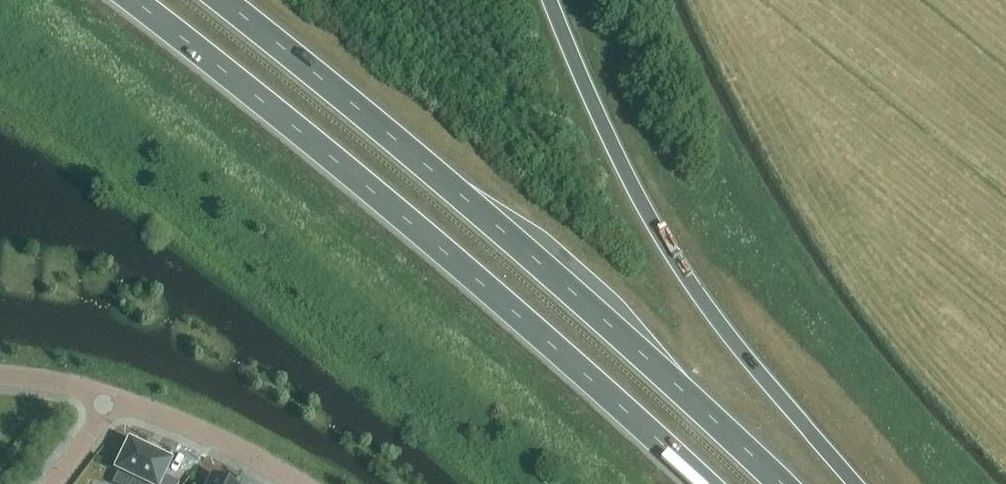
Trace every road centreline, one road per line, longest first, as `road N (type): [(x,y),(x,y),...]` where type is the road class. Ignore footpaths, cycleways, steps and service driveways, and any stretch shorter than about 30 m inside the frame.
road 1 (trunk): [(131,0),(413,226),(703,483)]
road 2 (trunk): [(783,483),(572,291),(223,0)]
road 3 (trunk): [(855,483),(685,275),(552,0)]
road 4 (residential): [(115,399),(233,445),(299,483)]

